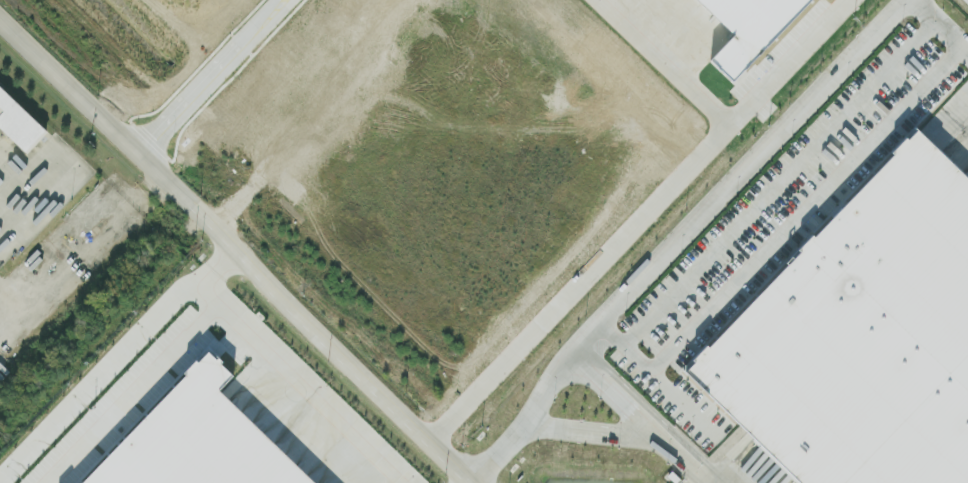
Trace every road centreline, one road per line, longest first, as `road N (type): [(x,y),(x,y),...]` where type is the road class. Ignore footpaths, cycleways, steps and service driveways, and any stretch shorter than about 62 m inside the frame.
road 1 (residential): [(0,19),(472,482)]
road 2 (residential): [(285,0),(141,152)]

